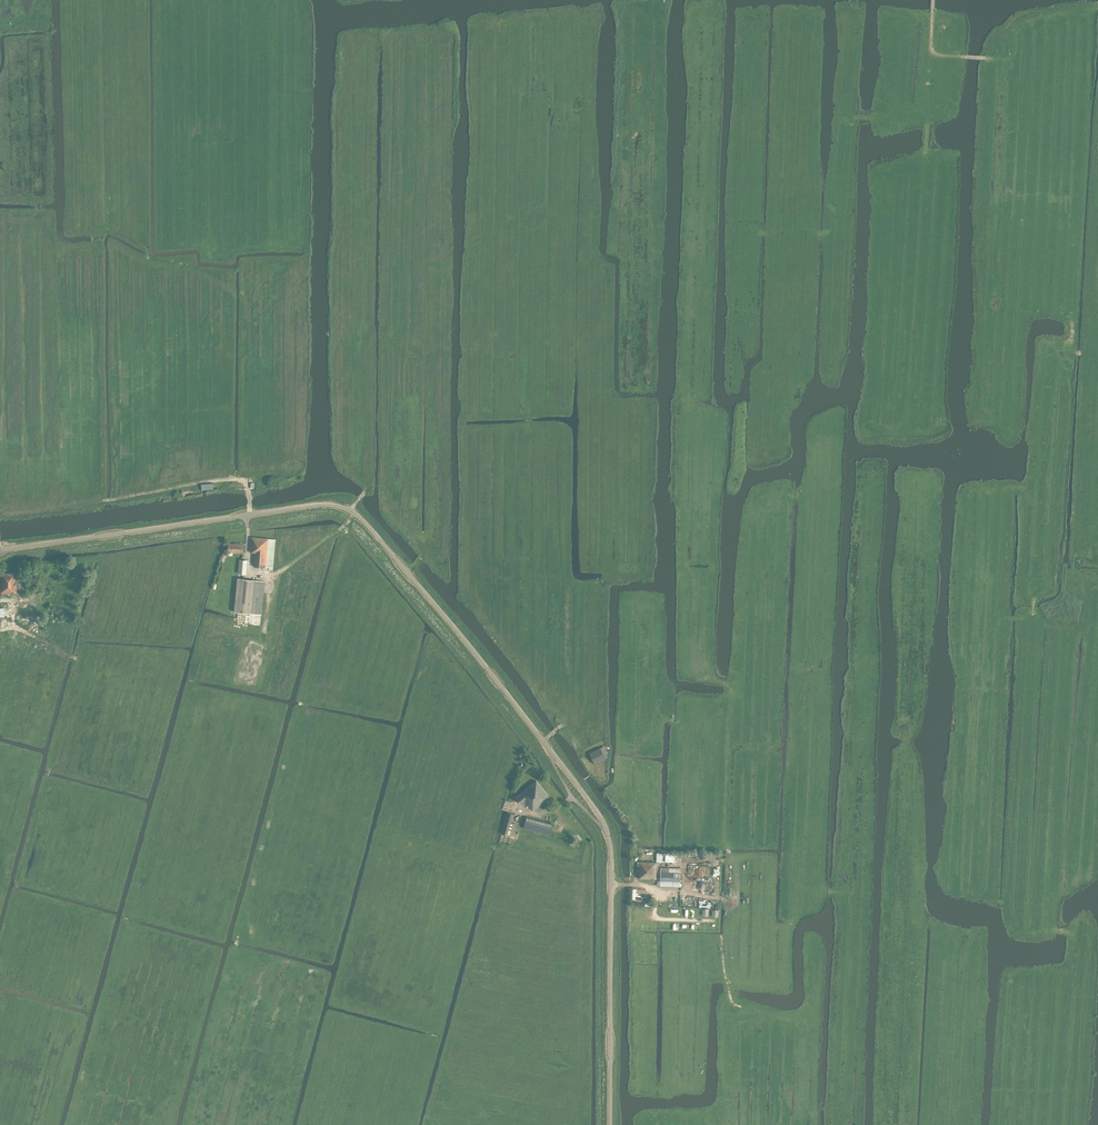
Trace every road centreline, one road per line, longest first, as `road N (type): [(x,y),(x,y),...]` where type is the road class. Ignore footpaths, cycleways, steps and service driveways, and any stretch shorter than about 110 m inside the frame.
road 1 (unclassified): [(610,1124),(605,825),(474,650),(363,521),(340,506),(315,505),(0,549)]
road 2 (track): [(76,658),(0,953)]
road 3 (track): [(622,885),(716,898),(732,1004),(805,1024)]
road 4 (track): [(243,482),(0,514)]
road 5 (track): [(716,898),(731,689),(707,669)]
road 6 (track): [(248,514),(254,573),(275,575),(346,525),(357,501)]
road 7 (track): [(82,636),(76,658),(13,626),(13,603),(0,600)]

